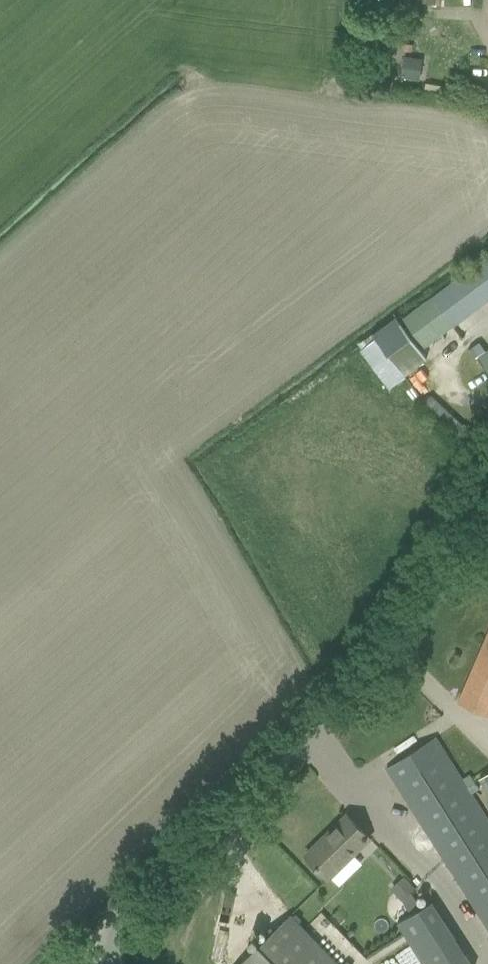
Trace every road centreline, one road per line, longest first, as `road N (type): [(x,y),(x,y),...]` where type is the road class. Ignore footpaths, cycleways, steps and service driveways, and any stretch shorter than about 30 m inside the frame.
road 1 (unclassified): [(117,963),(104,938),(431,589),(487,480)]

